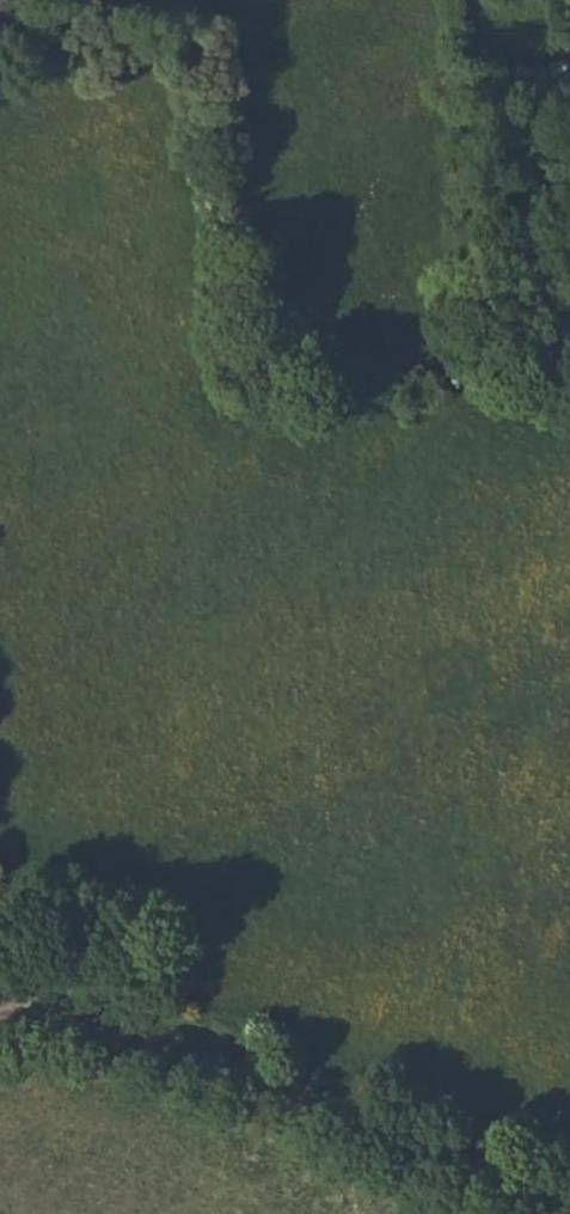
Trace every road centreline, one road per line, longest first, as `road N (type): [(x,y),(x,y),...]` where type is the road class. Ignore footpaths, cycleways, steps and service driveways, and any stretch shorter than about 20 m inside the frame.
road 1 (track): [(569,1213),(431,1149),(16,1003)]

